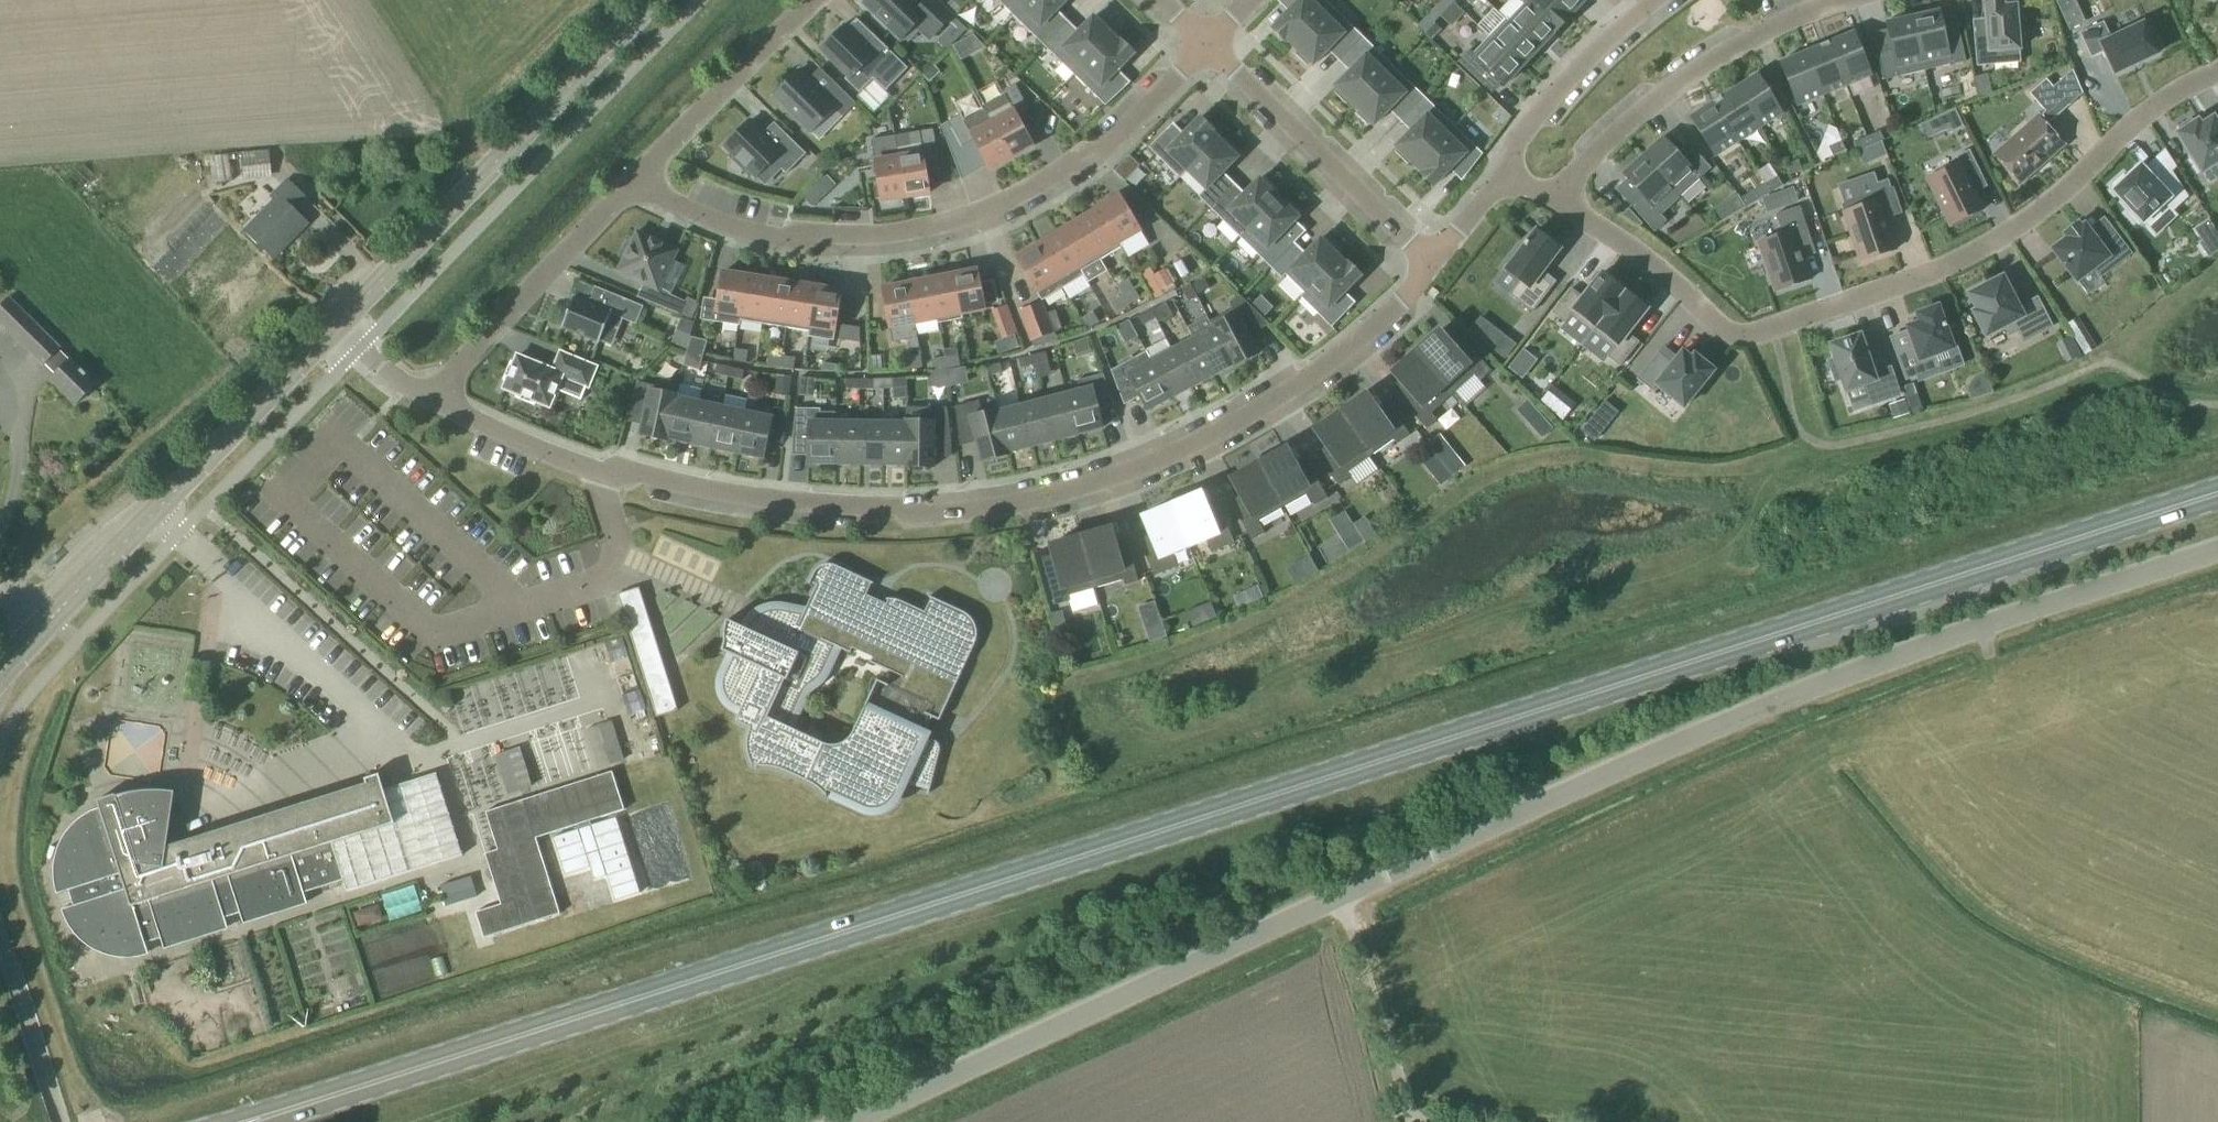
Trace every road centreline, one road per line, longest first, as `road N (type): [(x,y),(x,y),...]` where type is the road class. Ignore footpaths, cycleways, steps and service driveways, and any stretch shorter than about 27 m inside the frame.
road 1 (primary): [(357,1090),(2217,495)]
road 2 (unclassified): [(857,1121),(1797,695),(2217,551)]
road 3 (residential): [(428,399),(597,470),(812,506),(937,510),(1095,485),(1219,434),(1305,388),(1380,326),(1439,261)]
road 4 (residential): [(1558,198),(1643,256),(1719,329),(1771,332),(1952,264),(2026,223),(2133,124),(2217,71)]
road 5 (residential): [(634,186),(731,225),(786,236),(925,233),(997,214),(1095,158),(1211,43)]
road 6 (secondary): [(335,327),(655,0)]
road 7 (secondary): [(57,613),(335,327)]
road 8 (residential): [(1845,0),(1792,15),(1688,76),(1612,137),(1558,198)]
road 9 (residential): [(1439,261),(1211,43)]
road 10 (residential): [(634,186),(428,399)]
road 11 (residential): [(818,0),(634,186)]
road 12 (residential): [(1507,172),(1537,118),(1624,25),(1659,0)]
road 13 (primary): [(357,1090),(229,1121)]

